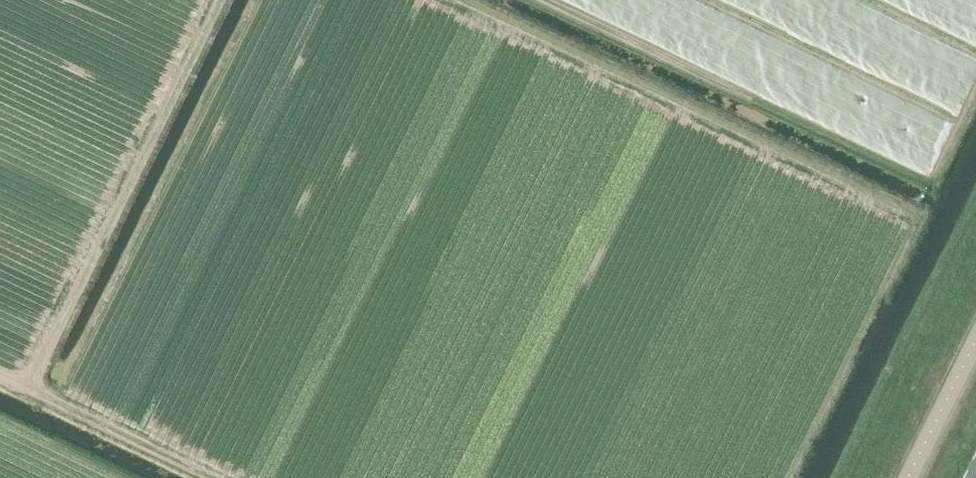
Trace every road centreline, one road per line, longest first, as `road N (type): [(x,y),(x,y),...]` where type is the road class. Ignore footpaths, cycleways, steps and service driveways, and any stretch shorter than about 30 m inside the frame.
road 1 (track): [(449,0),(910,216)]
road 2 (track): [(27,386),(219,0)]
road 3 (track): [(221,477),(0,373)]
road 4 (unclassified): [(975,342),(908,477)]

